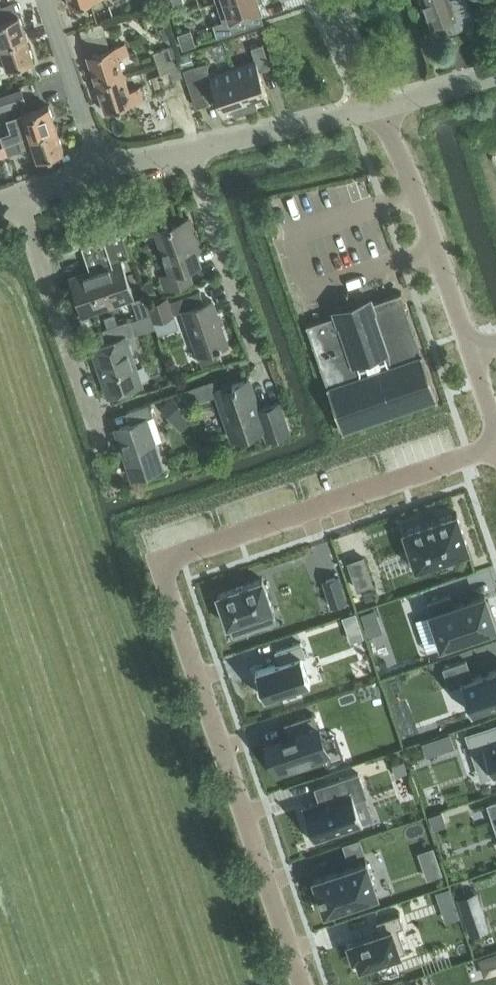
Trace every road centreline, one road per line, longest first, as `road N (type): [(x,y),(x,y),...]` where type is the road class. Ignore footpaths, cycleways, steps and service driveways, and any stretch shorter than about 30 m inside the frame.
road 1 (residential): [(495,448),(161,567),(299,984)]
road 2 (residential): [(469,347),(416,195),(376,110)]
road 3 (residential): [(96,431),(21,200)]
road 4 (residential): [(261,361),(189,152)]
road 5 (residential): [(189,152),(376,110)]
road 6 (residential): [(103,172),(46,0)]
road 7 (residential): [(376,110),(495,74)]
road 8 (residential): [(376,110),(325,0)]

